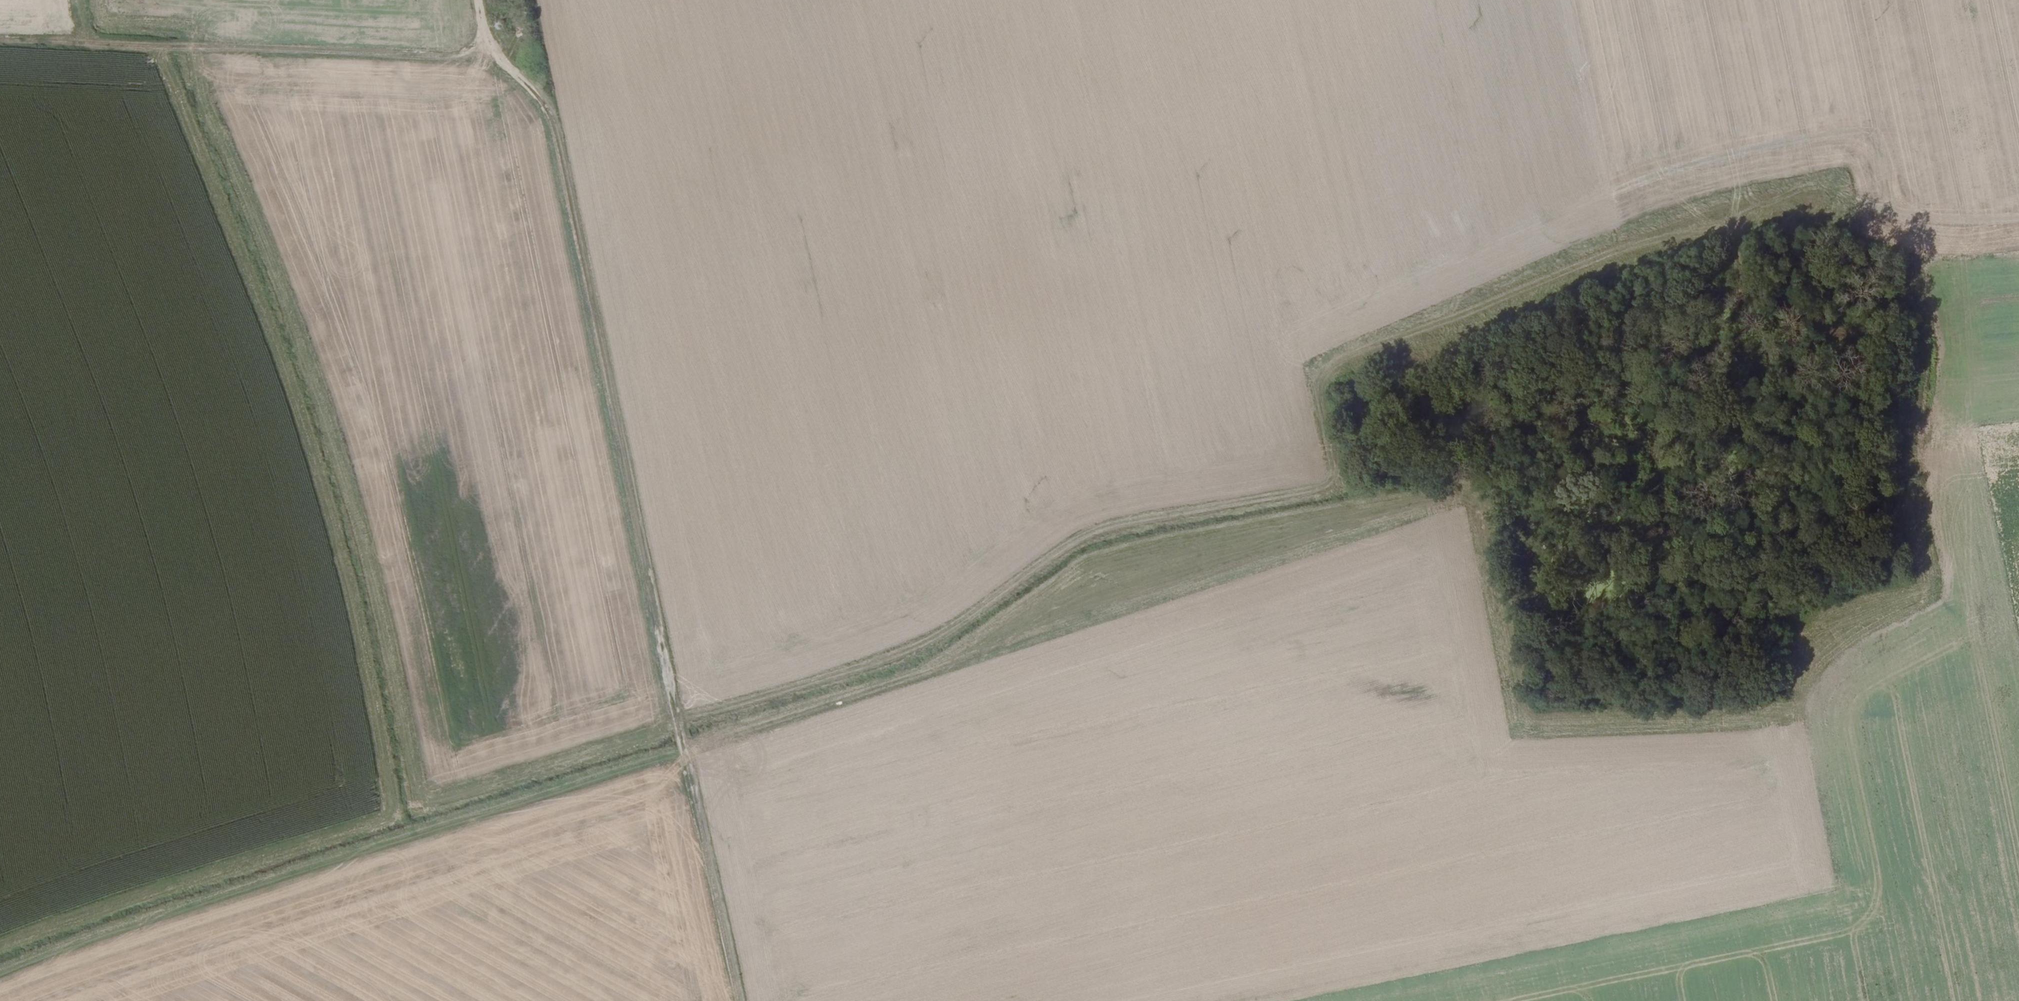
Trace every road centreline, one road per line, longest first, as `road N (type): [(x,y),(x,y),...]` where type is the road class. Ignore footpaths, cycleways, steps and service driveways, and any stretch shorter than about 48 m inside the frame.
road 1 (track): [(739,1000),(563,151),(531,84),(488,45),(482,0)]
road 2 (track): [(488,45),(460,59),(0,37)]

